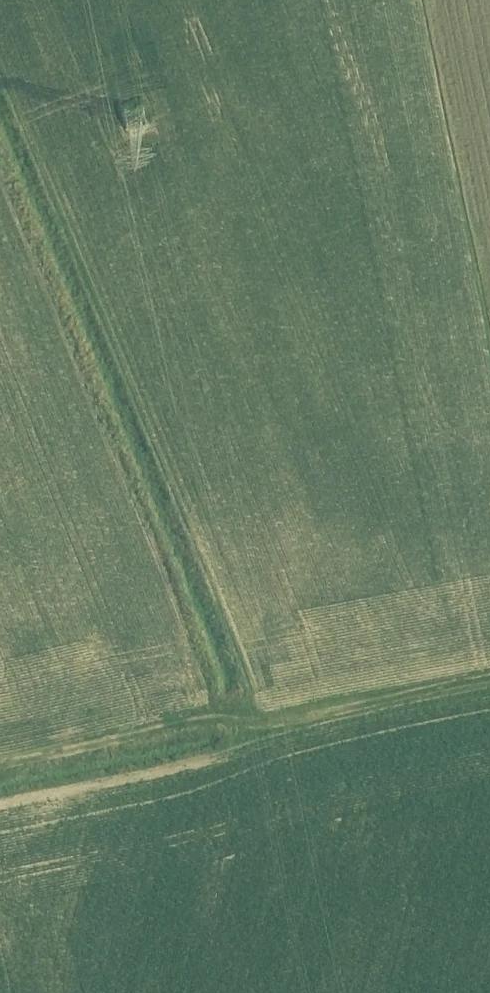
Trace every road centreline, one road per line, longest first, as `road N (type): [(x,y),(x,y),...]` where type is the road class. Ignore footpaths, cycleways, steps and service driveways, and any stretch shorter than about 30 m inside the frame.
road 1 (track): [(0,765),(489,674)]

